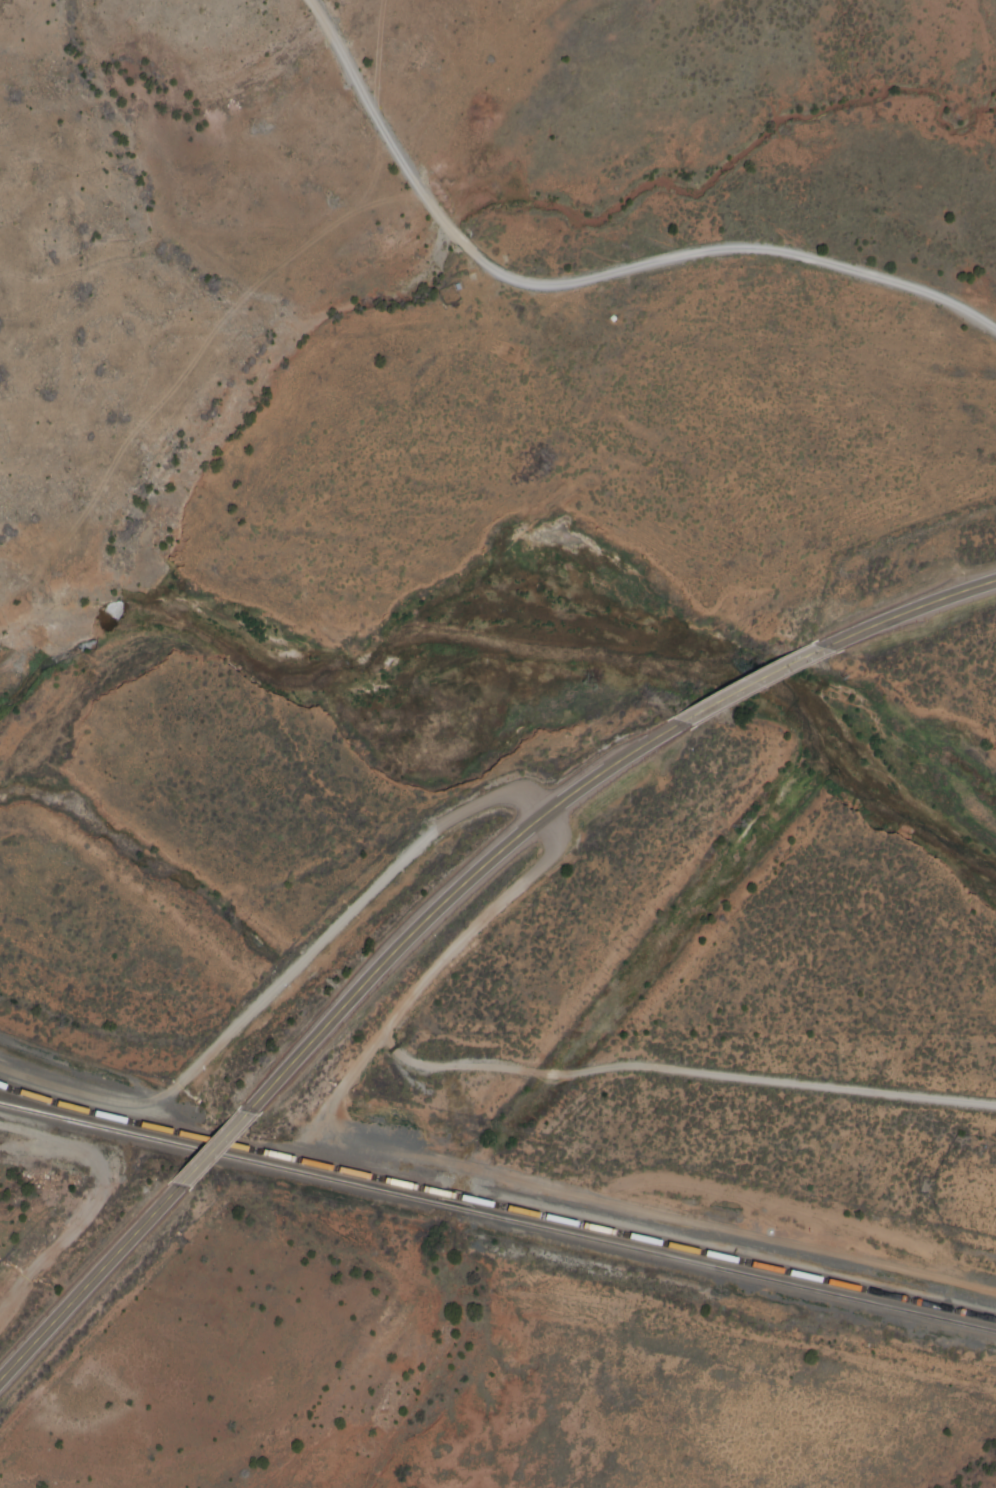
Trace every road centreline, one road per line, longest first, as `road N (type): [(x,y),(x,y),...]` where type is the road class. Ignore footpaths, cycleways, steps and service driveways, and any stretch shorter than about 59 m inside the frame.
road 1 (residential): [(959,310),(898,286),(751,250),(560,284),(504,281),(453,236),(370,118),(308,0)]
road 2 (primary): [(243,1113),(461,881),(549,809),(674,726)]
road 3 (primary): [(0,1376),(169,1190)]
road 4 (primary): [(825,646),(995,581)]
road 5 (primary): [(674,726),(825,646)]

